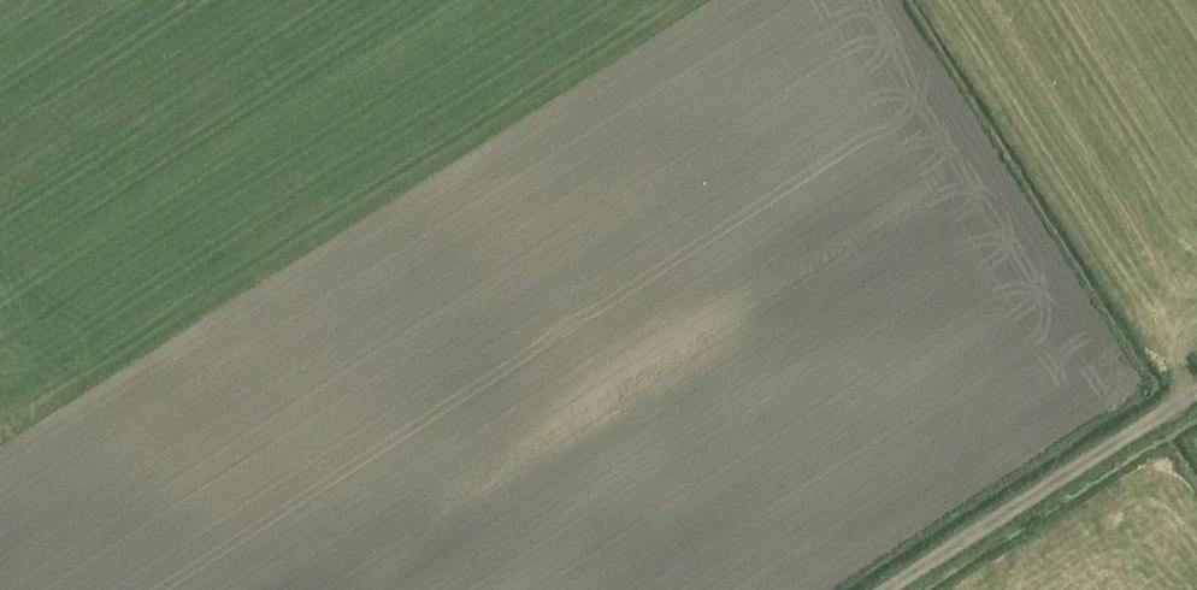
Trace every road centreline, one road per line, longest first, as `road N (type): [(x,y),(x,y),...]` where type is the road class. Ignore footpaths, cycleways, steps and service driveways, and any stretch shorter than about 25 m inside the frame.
road 1 (track): [(886,589),(1196,390)]

